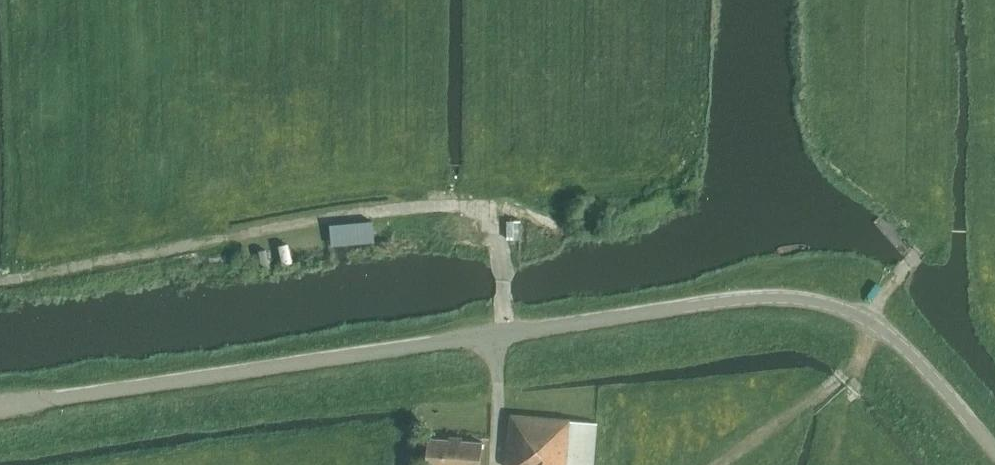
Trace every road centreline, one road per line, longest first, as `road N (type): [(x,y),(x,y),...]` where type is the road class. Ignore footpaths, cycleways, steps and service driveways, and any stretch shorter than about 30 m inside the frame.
road 1 (unclassified): [(994,448),(940,382),(872,324),(830,304),(784,297),(0,402)]
road 2 (track): [(480,215),(460,205),(385,209),(0,280)]
road 3 (track): [(480,215),(693,65),(696,0)]
road 4 (track): [(720,464),(853,370),(891,286)]
road 5 (track): [(498,332),(496,464)]
road 6 (track): [(505,331),(501,252),(480,215)]

